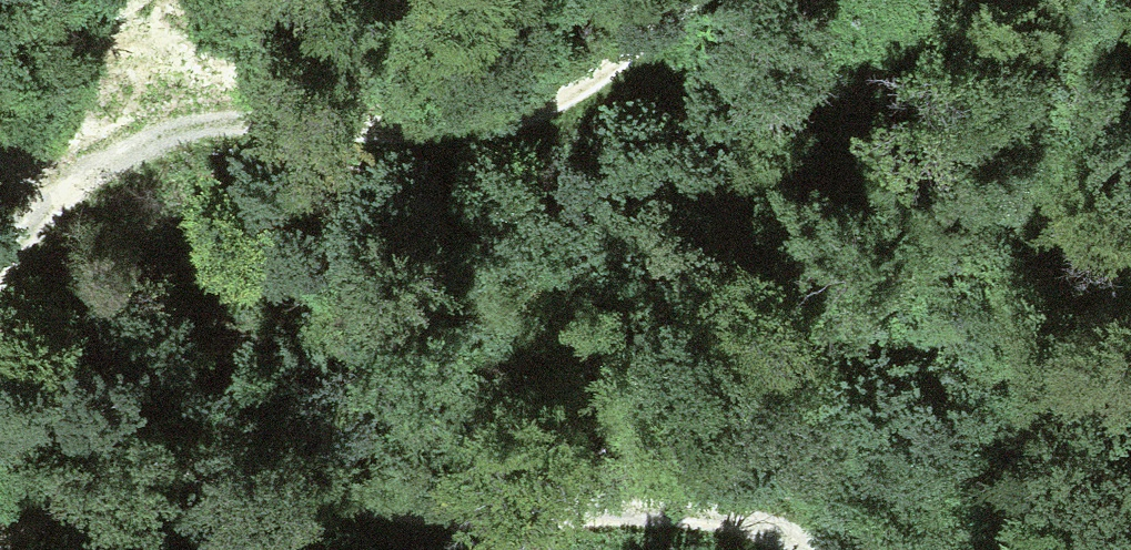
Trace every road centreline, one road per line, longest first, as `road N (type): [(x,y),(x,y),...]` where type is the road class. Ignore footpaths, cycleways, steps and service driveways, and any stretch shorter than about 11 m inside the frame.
road 1 (track): [(0,535),(106,483),(174,476),(434,508),(673,517),(813,549)]
road 2 (track): [(691,0),(585,84),(514,126),(442,137),(277,127),(212,134),(82,180),(42,210),(0,262)]

